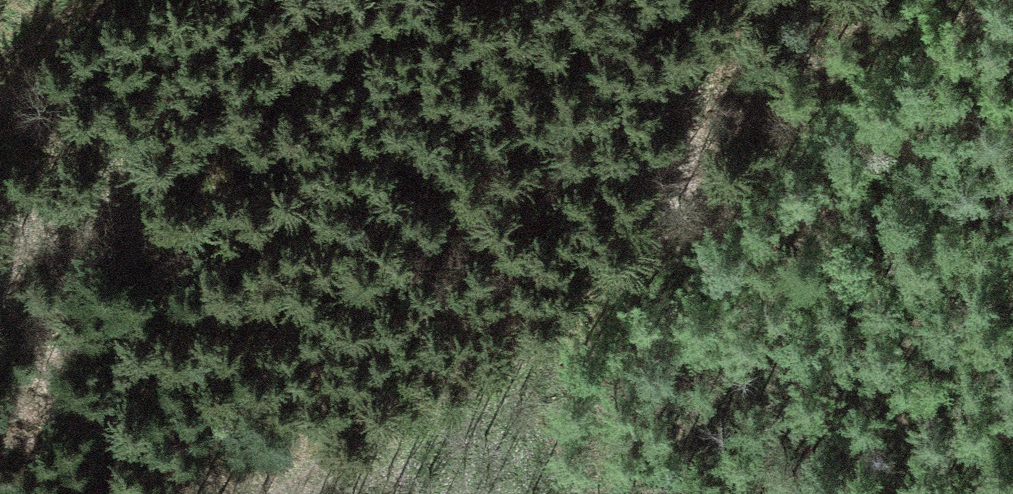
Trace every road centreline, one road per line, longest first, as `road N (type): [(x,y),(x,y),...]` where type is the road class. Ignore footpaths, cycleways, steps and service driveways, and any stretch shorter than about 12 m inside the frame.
road 1 (track): [(304,493),(551,347),(740,192),(946,0)]
road 2 (track): [(1012,260),(628,284)]
road 3 (track): [(0,90),(104,0)]

